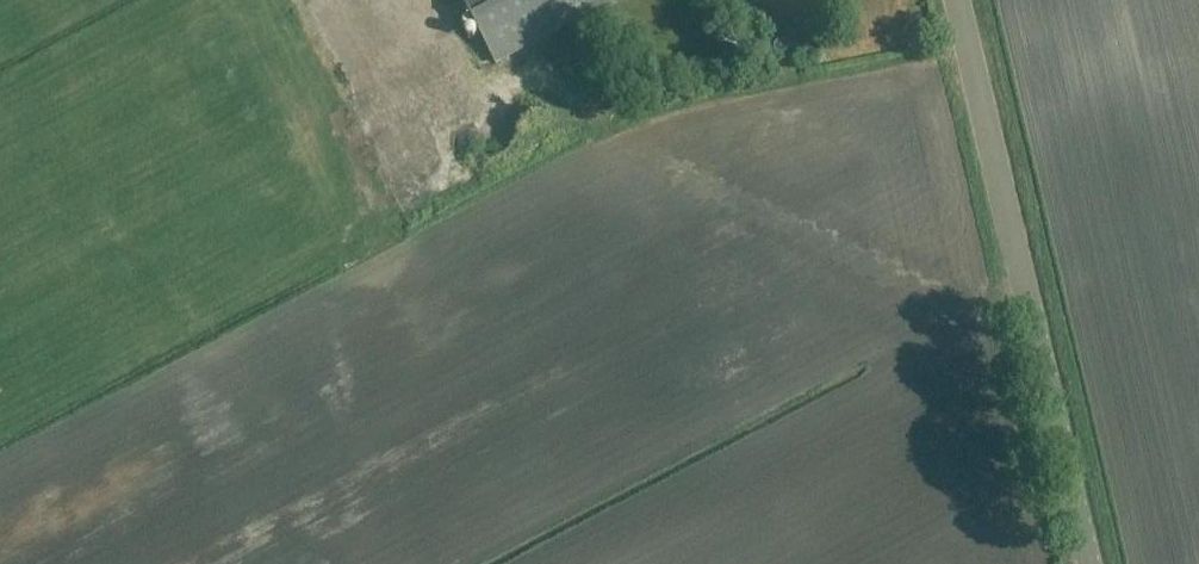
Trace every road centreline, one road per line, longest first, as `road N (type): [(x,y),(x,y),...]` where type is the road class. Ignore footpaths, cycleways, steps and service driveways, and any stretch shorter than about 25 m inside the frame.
road 1 (unclassified): [(1085,563),(951,0)]

